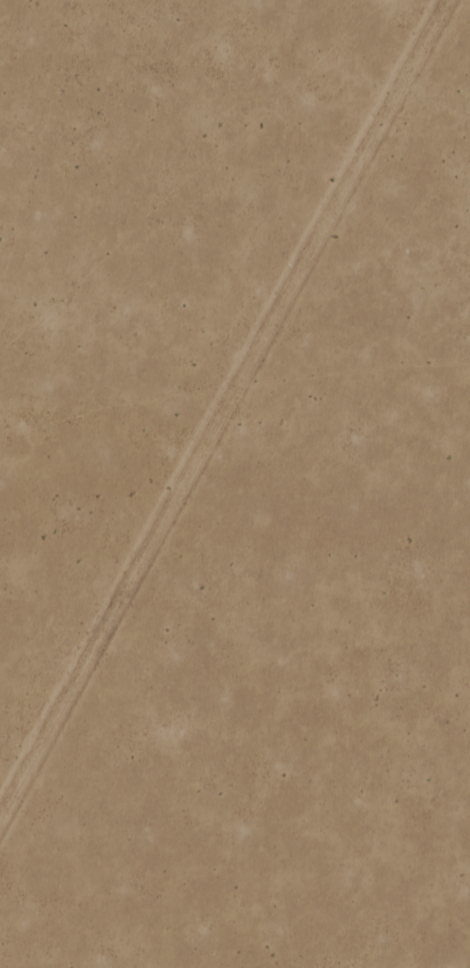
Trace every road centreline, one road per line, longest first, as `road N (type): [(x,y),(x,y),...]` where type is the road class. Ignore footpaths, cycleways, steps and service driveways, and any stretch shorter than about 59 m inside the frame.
road 1 (track): [(0,811),(447,0)]

